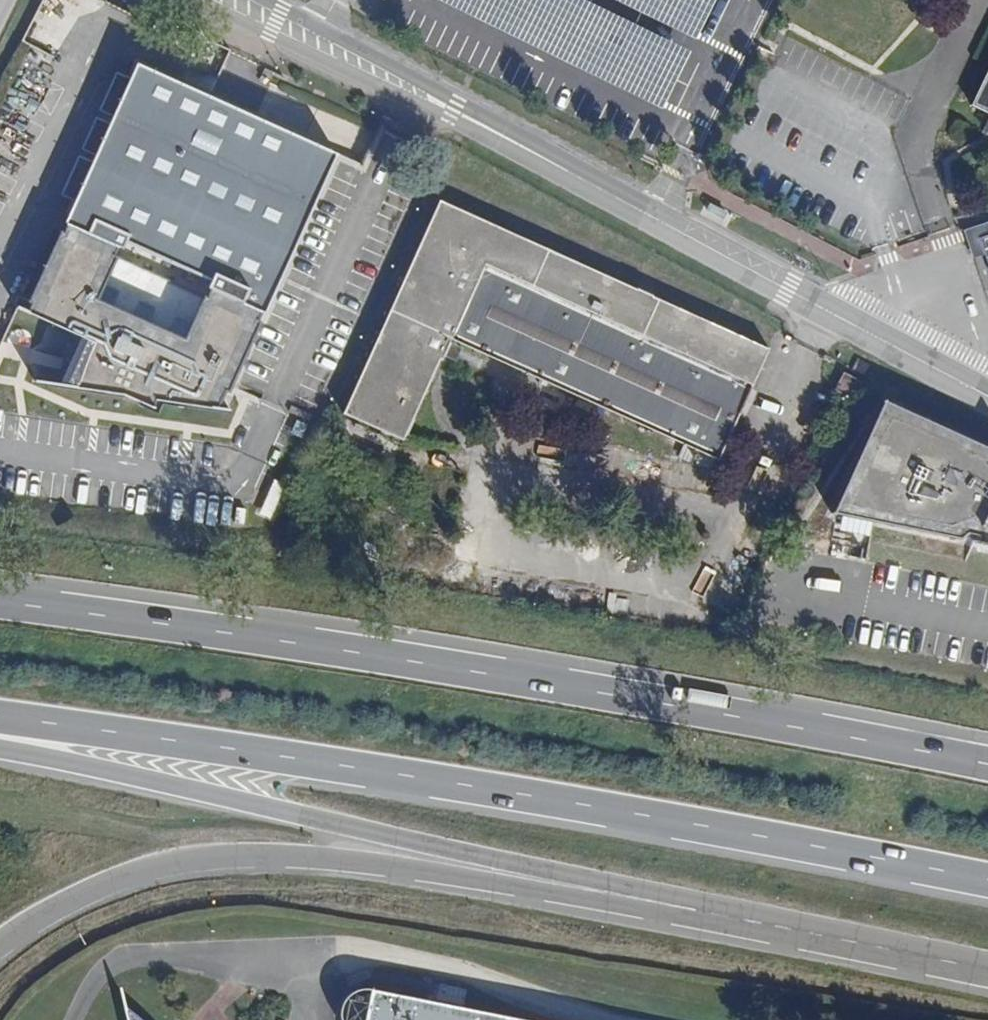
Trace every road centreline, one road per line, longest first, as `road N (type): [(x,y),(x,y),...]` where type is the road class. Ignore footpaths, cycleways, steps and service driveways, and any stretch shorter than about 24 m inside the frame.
road 1 (trunk): [(987,764),(697,710),(0,604)]
road 2 (trunk): [(0,723),(668,820),(987,882)]
road 3 (trunk): [(0,946),(64,899),(192,859),(274,853),(696,909)]
road 4 (trunk): [(0,747),(696,909)]
road 5 (tertiary): [(987,397),(413,90)]
road 6 (trunk): [(696,909),(987,968)]
road 7 (tertiary): [(200,0),(413,90)]
road 8 (tertiary): [(413,90),(250,0)]

